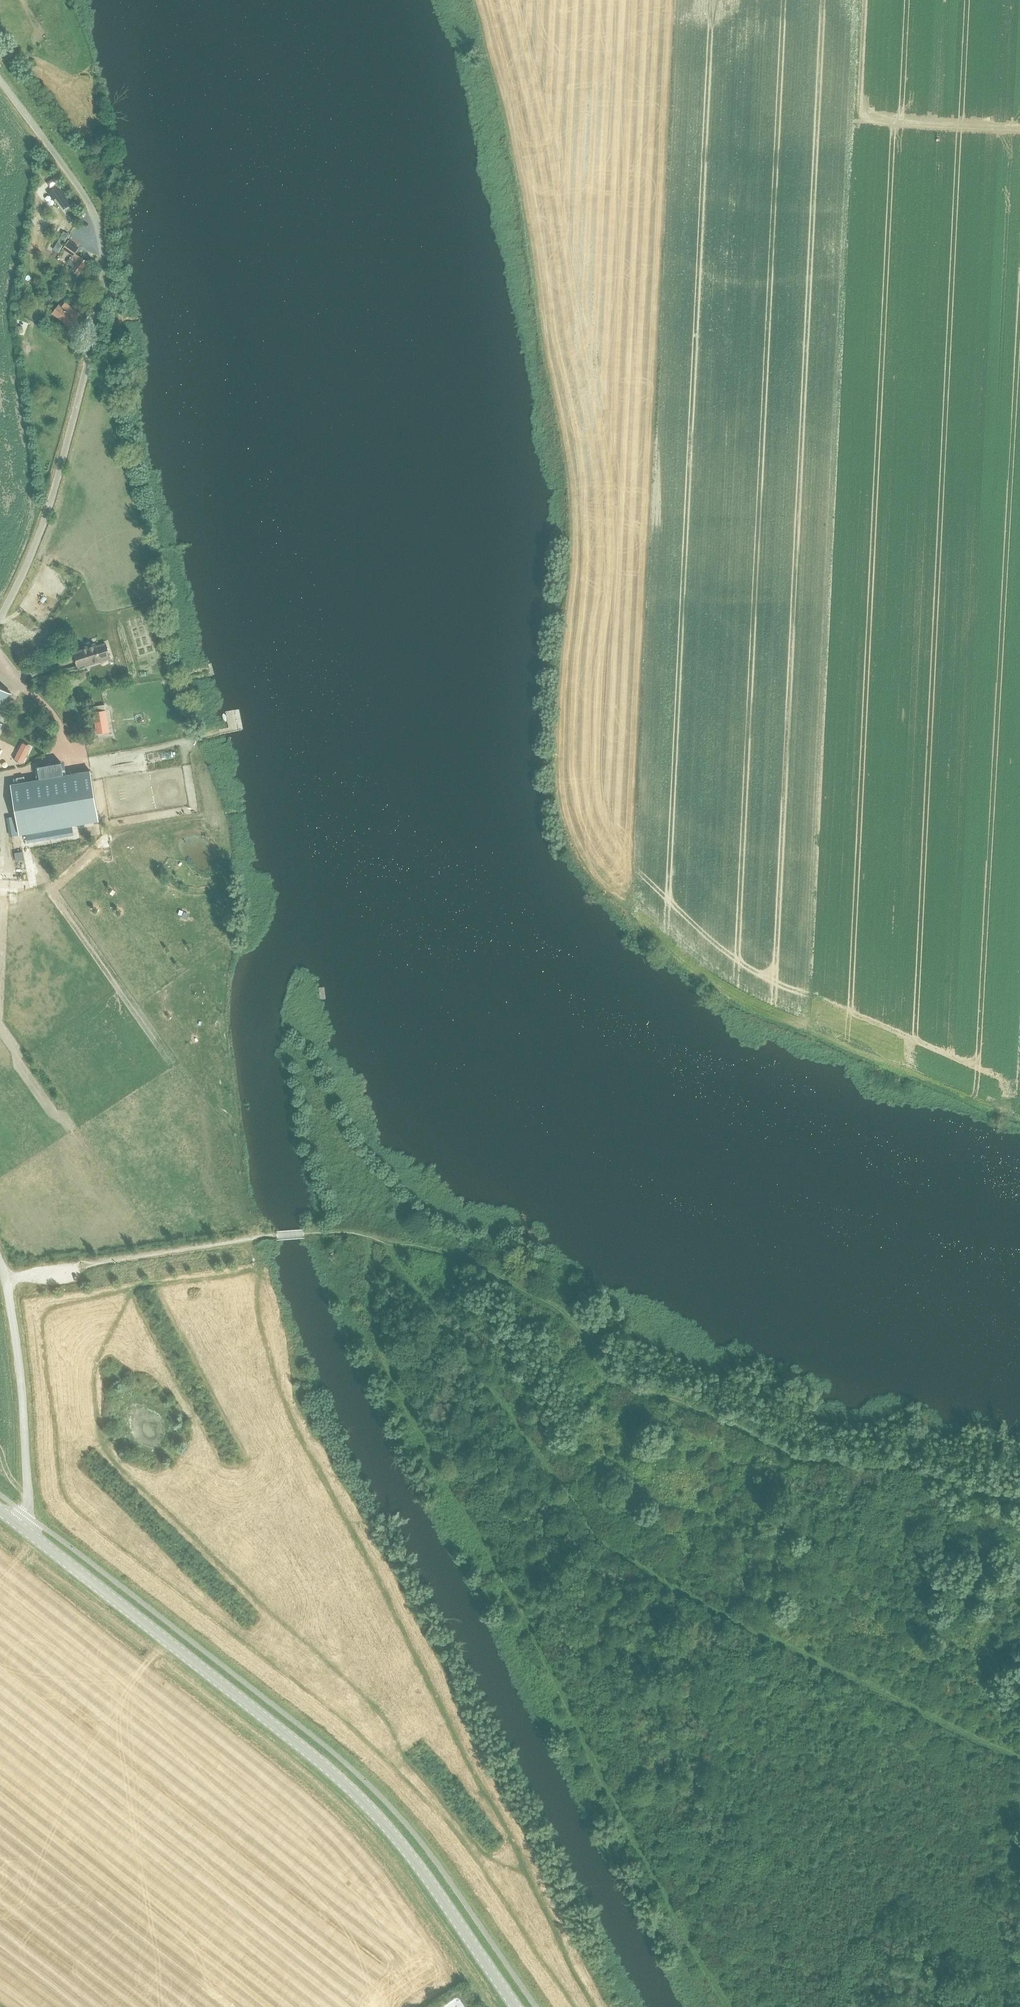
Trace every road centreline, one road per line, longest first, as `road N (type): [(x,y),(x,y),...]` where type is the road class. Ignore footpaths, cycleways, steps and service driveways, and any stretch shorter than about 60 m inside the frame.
road 1 (secondary): [(517,2006),(360,1798),(16,1522)]
road 2 (unclassified): [(0,616),(46,518),(107,263),(82,192),(0,85)]
road 3 (unclassified): [(7,1278),(305,1234)]
road 4 (unclassified): [(16,1522),(29,1496),(7,1278)]

